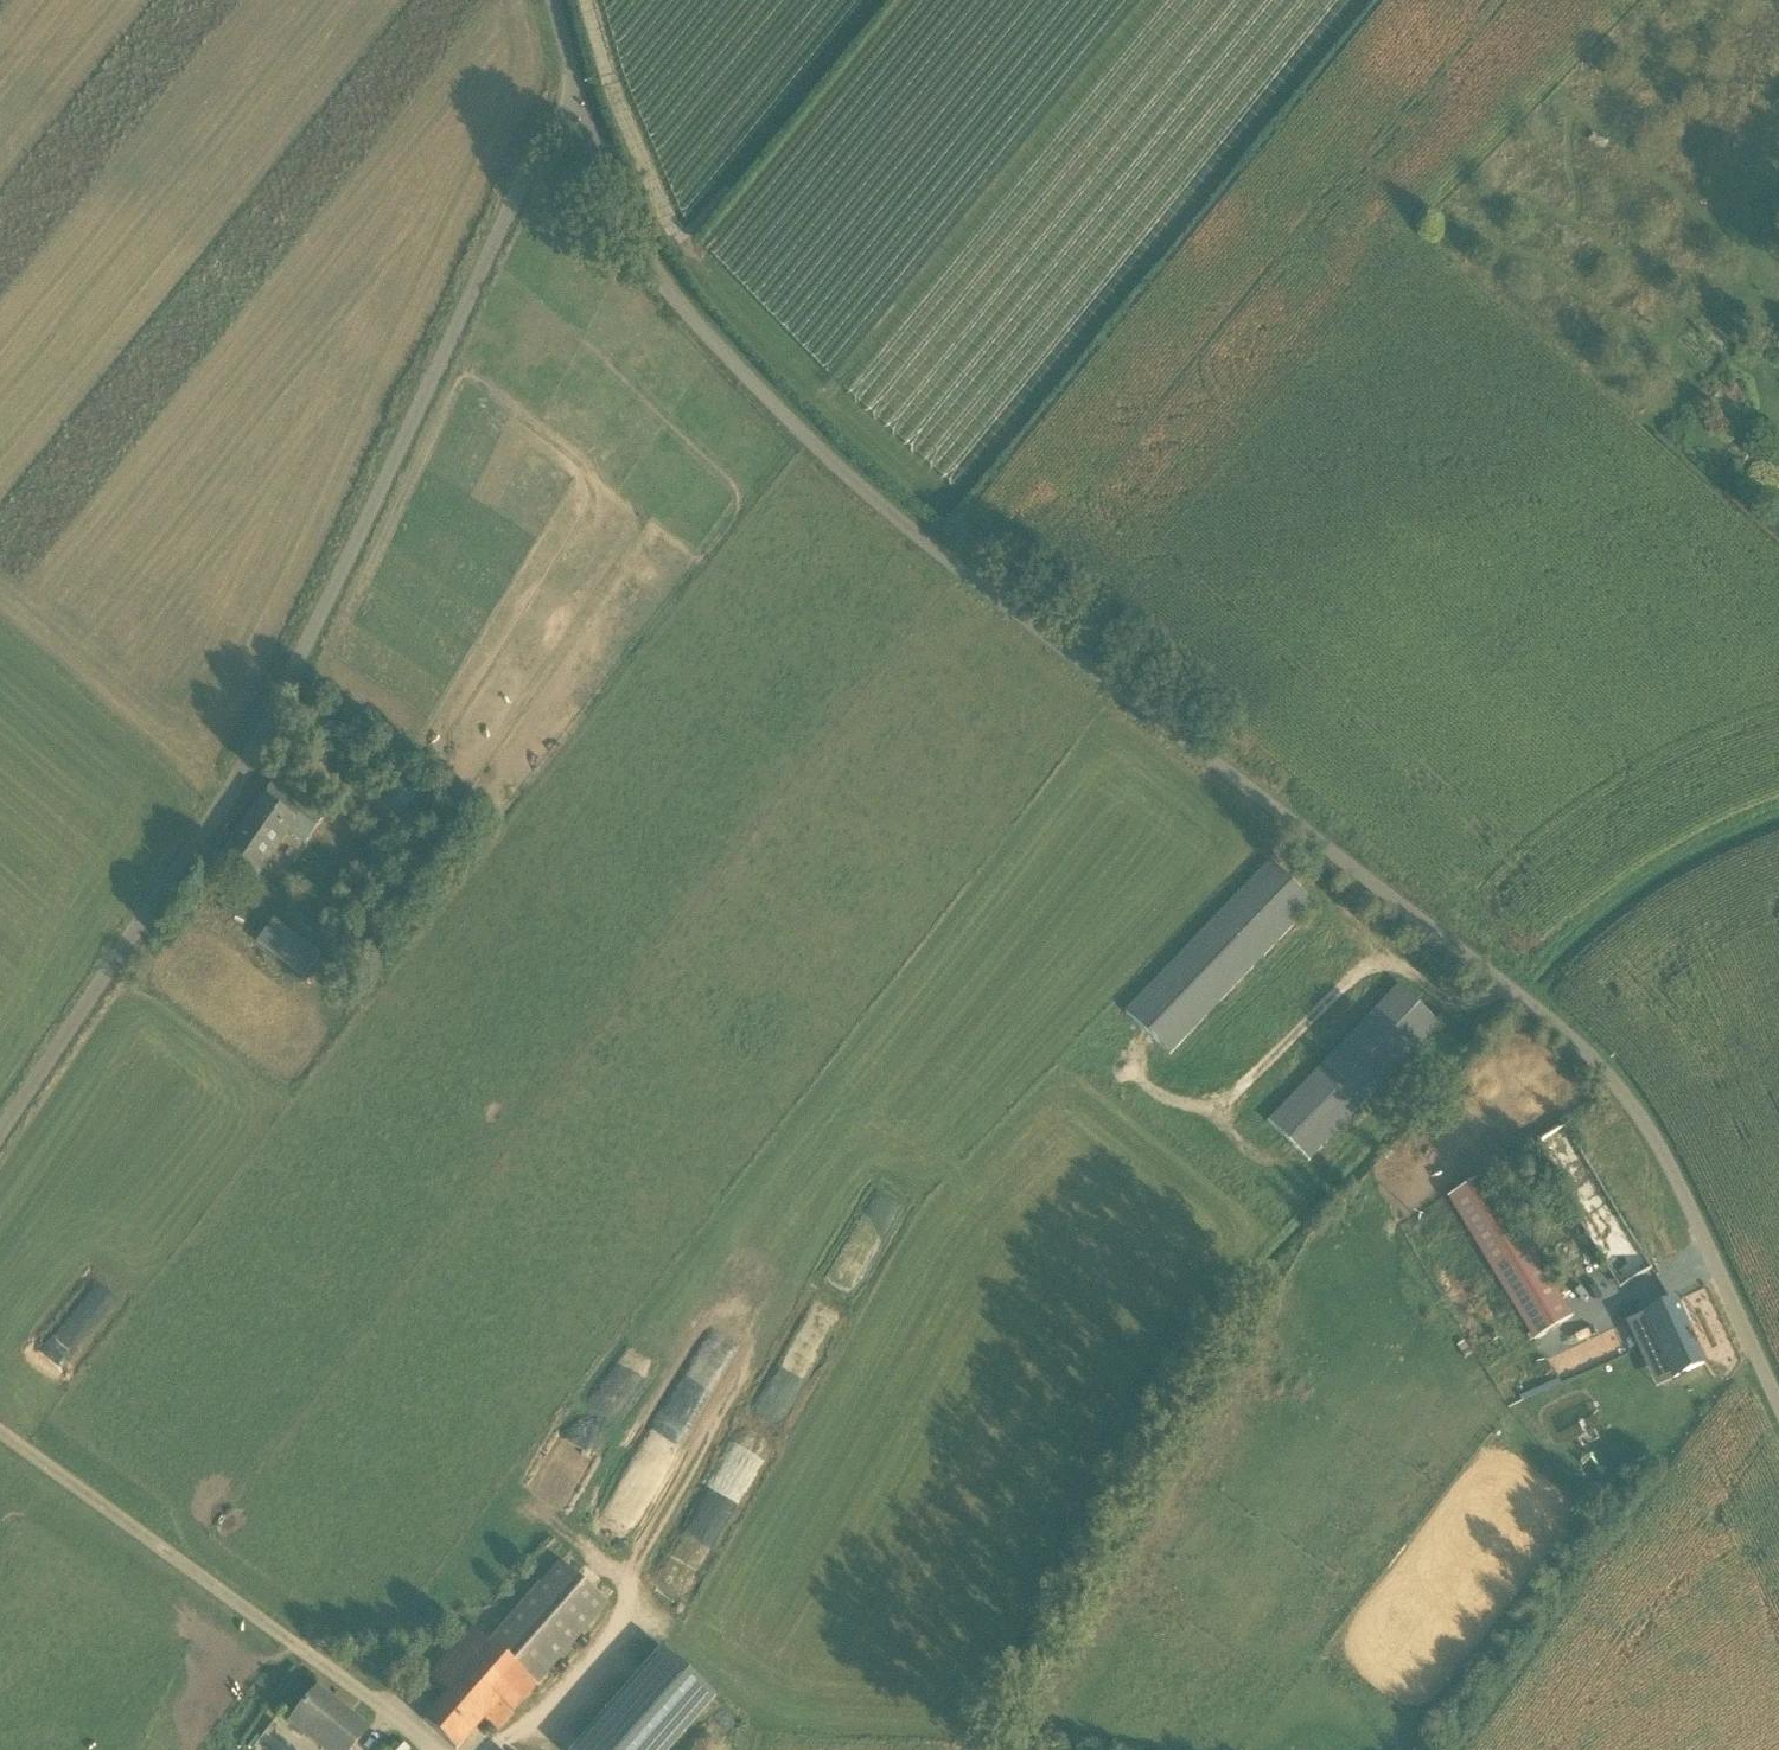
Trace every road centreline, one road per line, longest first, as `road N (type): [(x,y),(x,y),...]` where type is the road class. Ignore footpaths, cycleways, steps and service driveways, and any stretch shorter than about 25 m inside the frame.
road 1 (unclassified): [(1778,1410),(1633,1108),(1593,1066),(717,354),(643,254),(613,196),(579,91)]
road 2 (unclassified): [(0,1126),(308,652),(579,91)]

